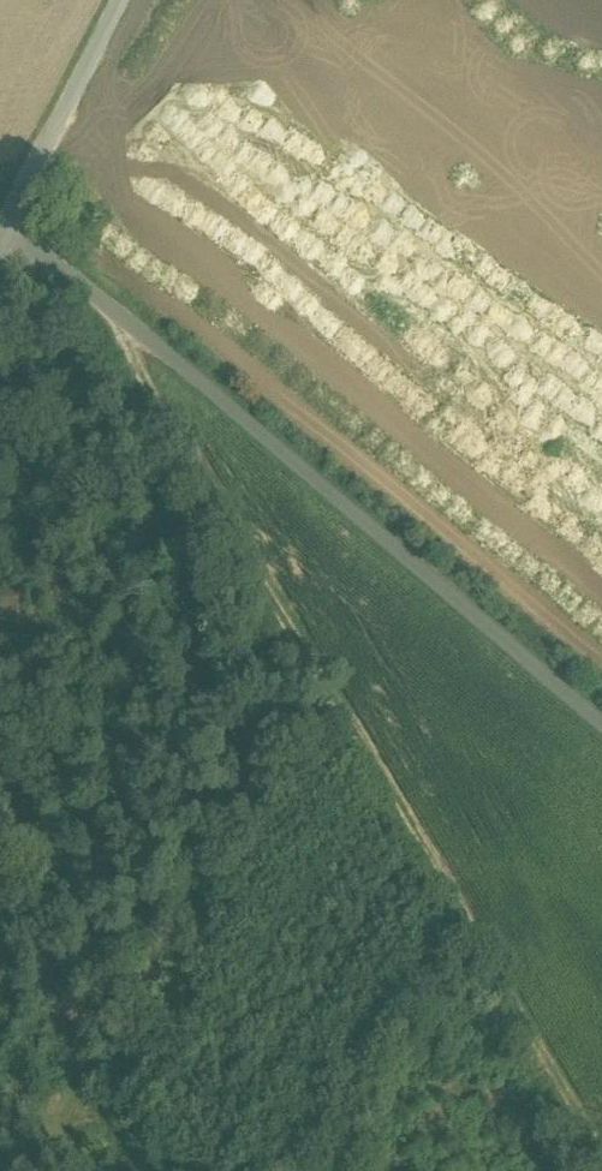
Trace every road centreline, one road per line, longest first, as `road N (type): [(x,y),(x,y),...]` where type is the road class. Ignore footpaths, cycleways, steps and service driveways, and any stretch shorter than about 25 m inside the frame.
road 1 (track): [(91,262),(150,382),(601,1123)]
road 2 (residential): [(601,708),(9,194)]
road 3 (residential): [(105,0),(9,194)]

